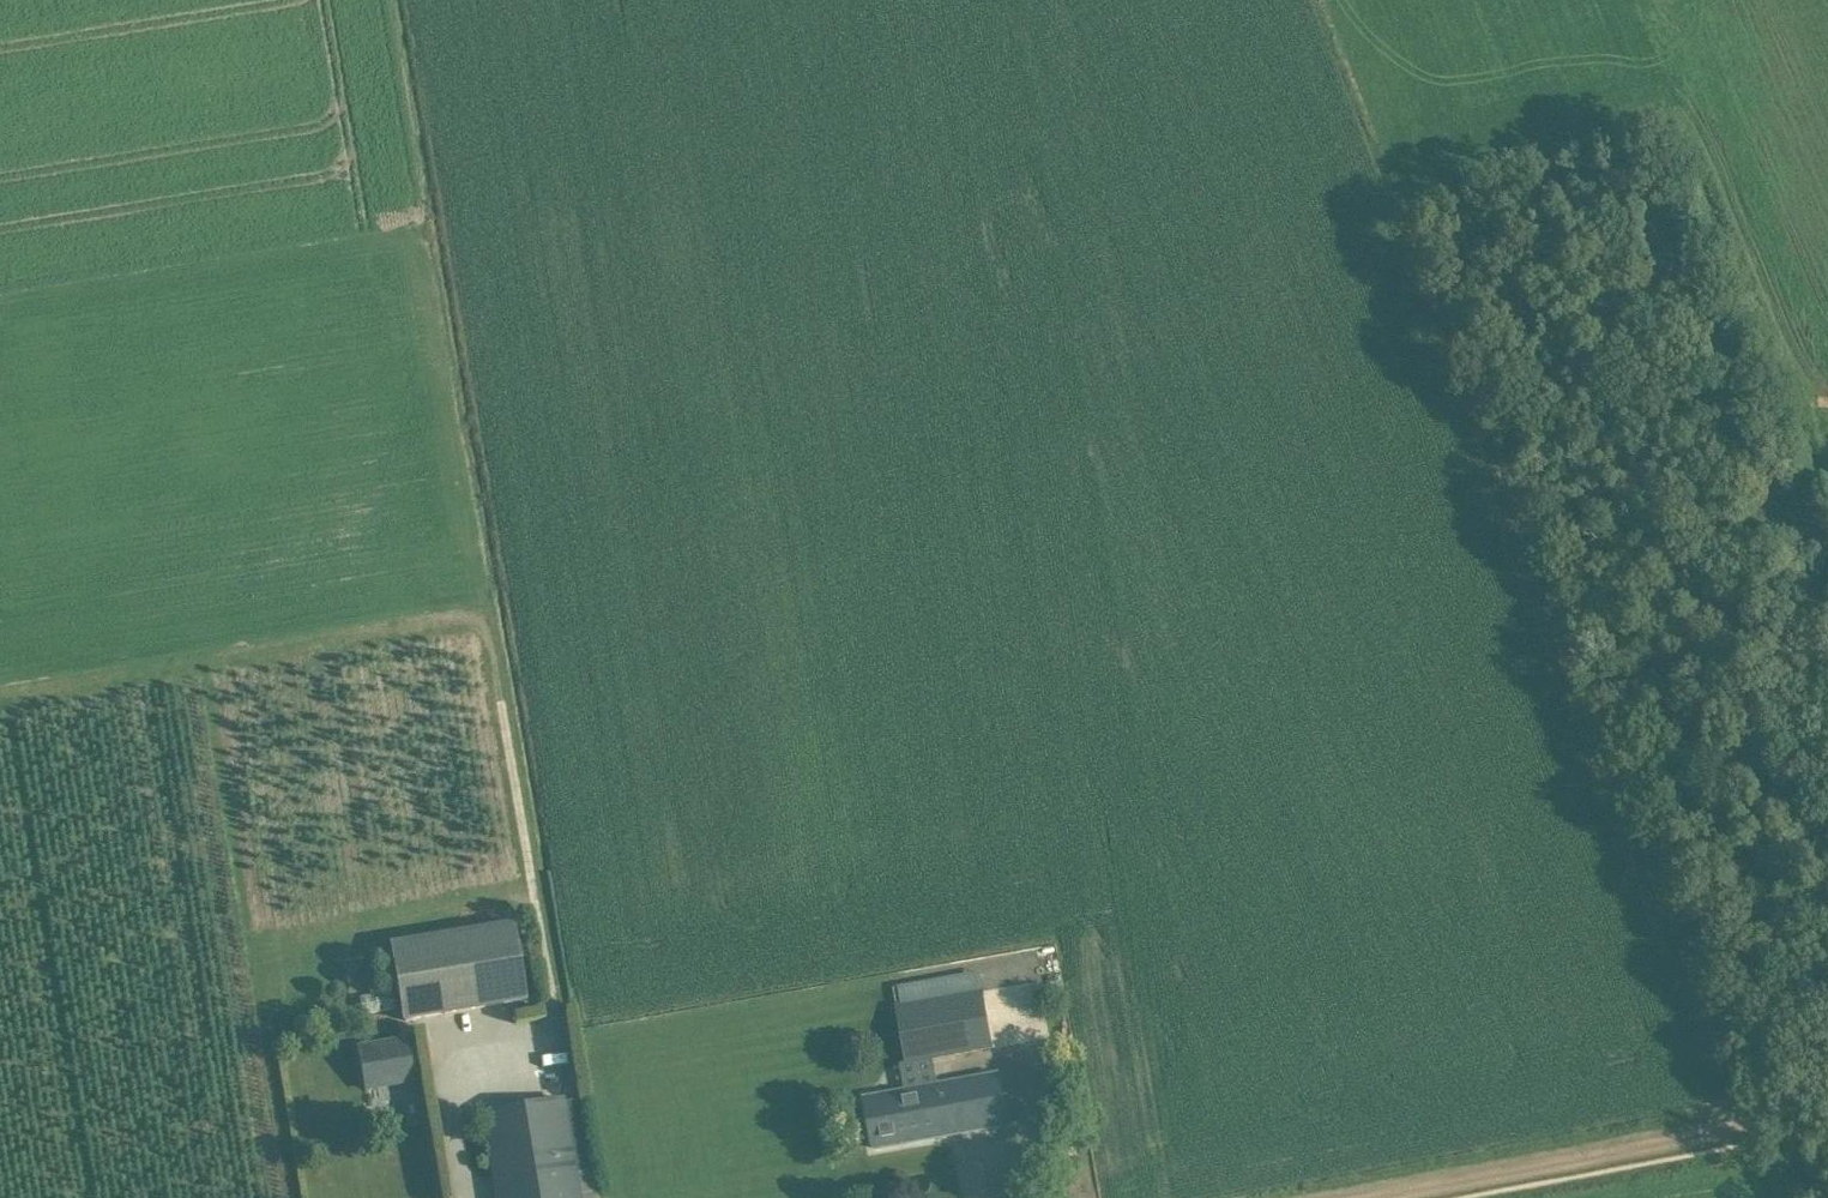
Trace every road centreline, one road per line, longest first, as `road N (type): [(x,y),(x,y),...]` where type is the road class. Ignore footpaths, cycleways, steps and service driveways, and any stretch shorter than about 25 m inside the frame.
road 1 (track): [(1827,1081),(1788,1110),(1391,1197)]

